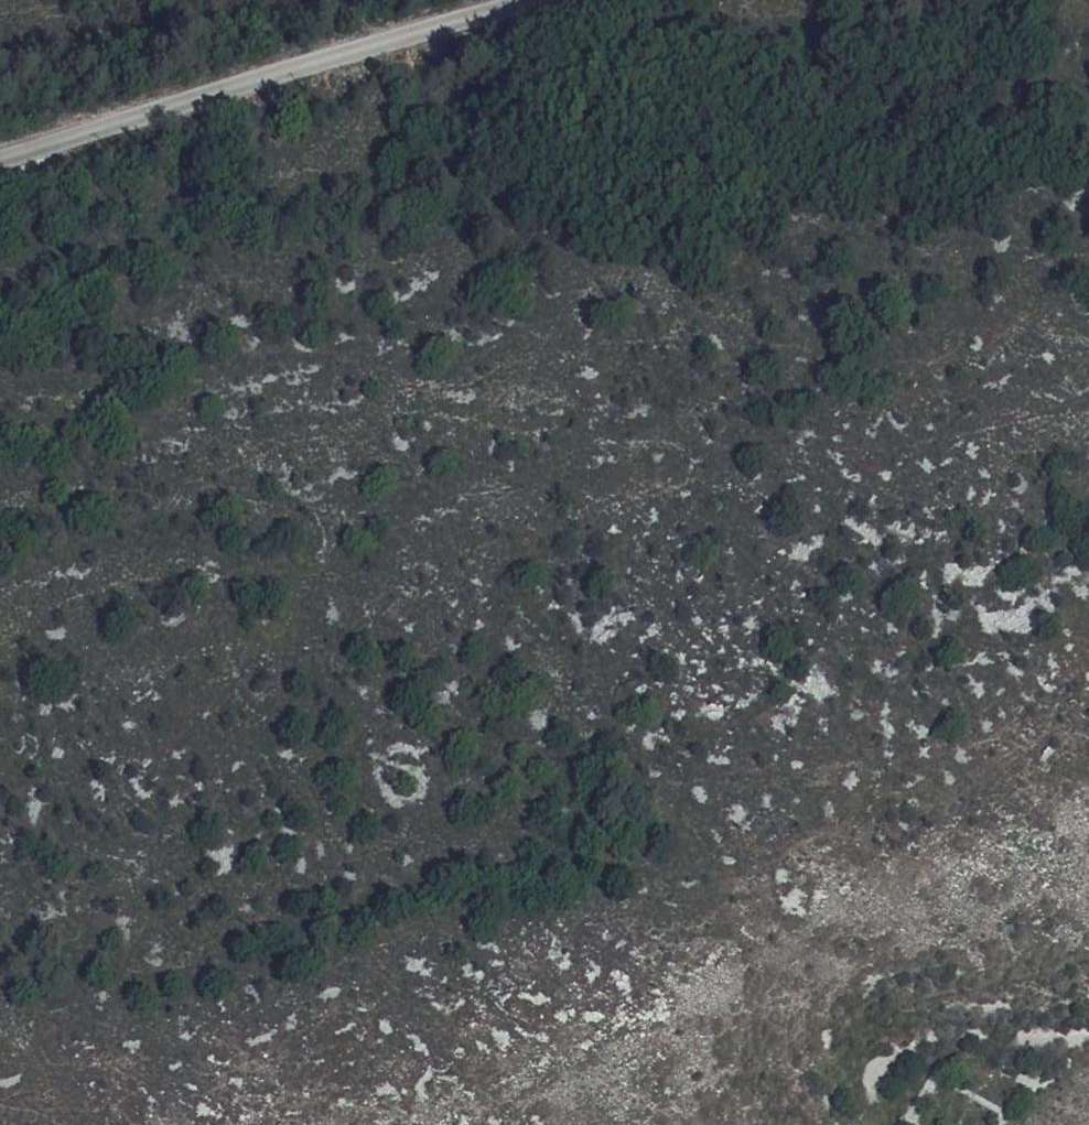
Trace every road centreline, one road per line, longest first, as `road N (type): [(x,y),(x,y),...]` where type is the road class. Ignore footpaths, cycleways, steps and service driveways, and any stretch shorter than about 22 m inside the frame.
road 1 (unclassified): [(0,155),(521,0)]

